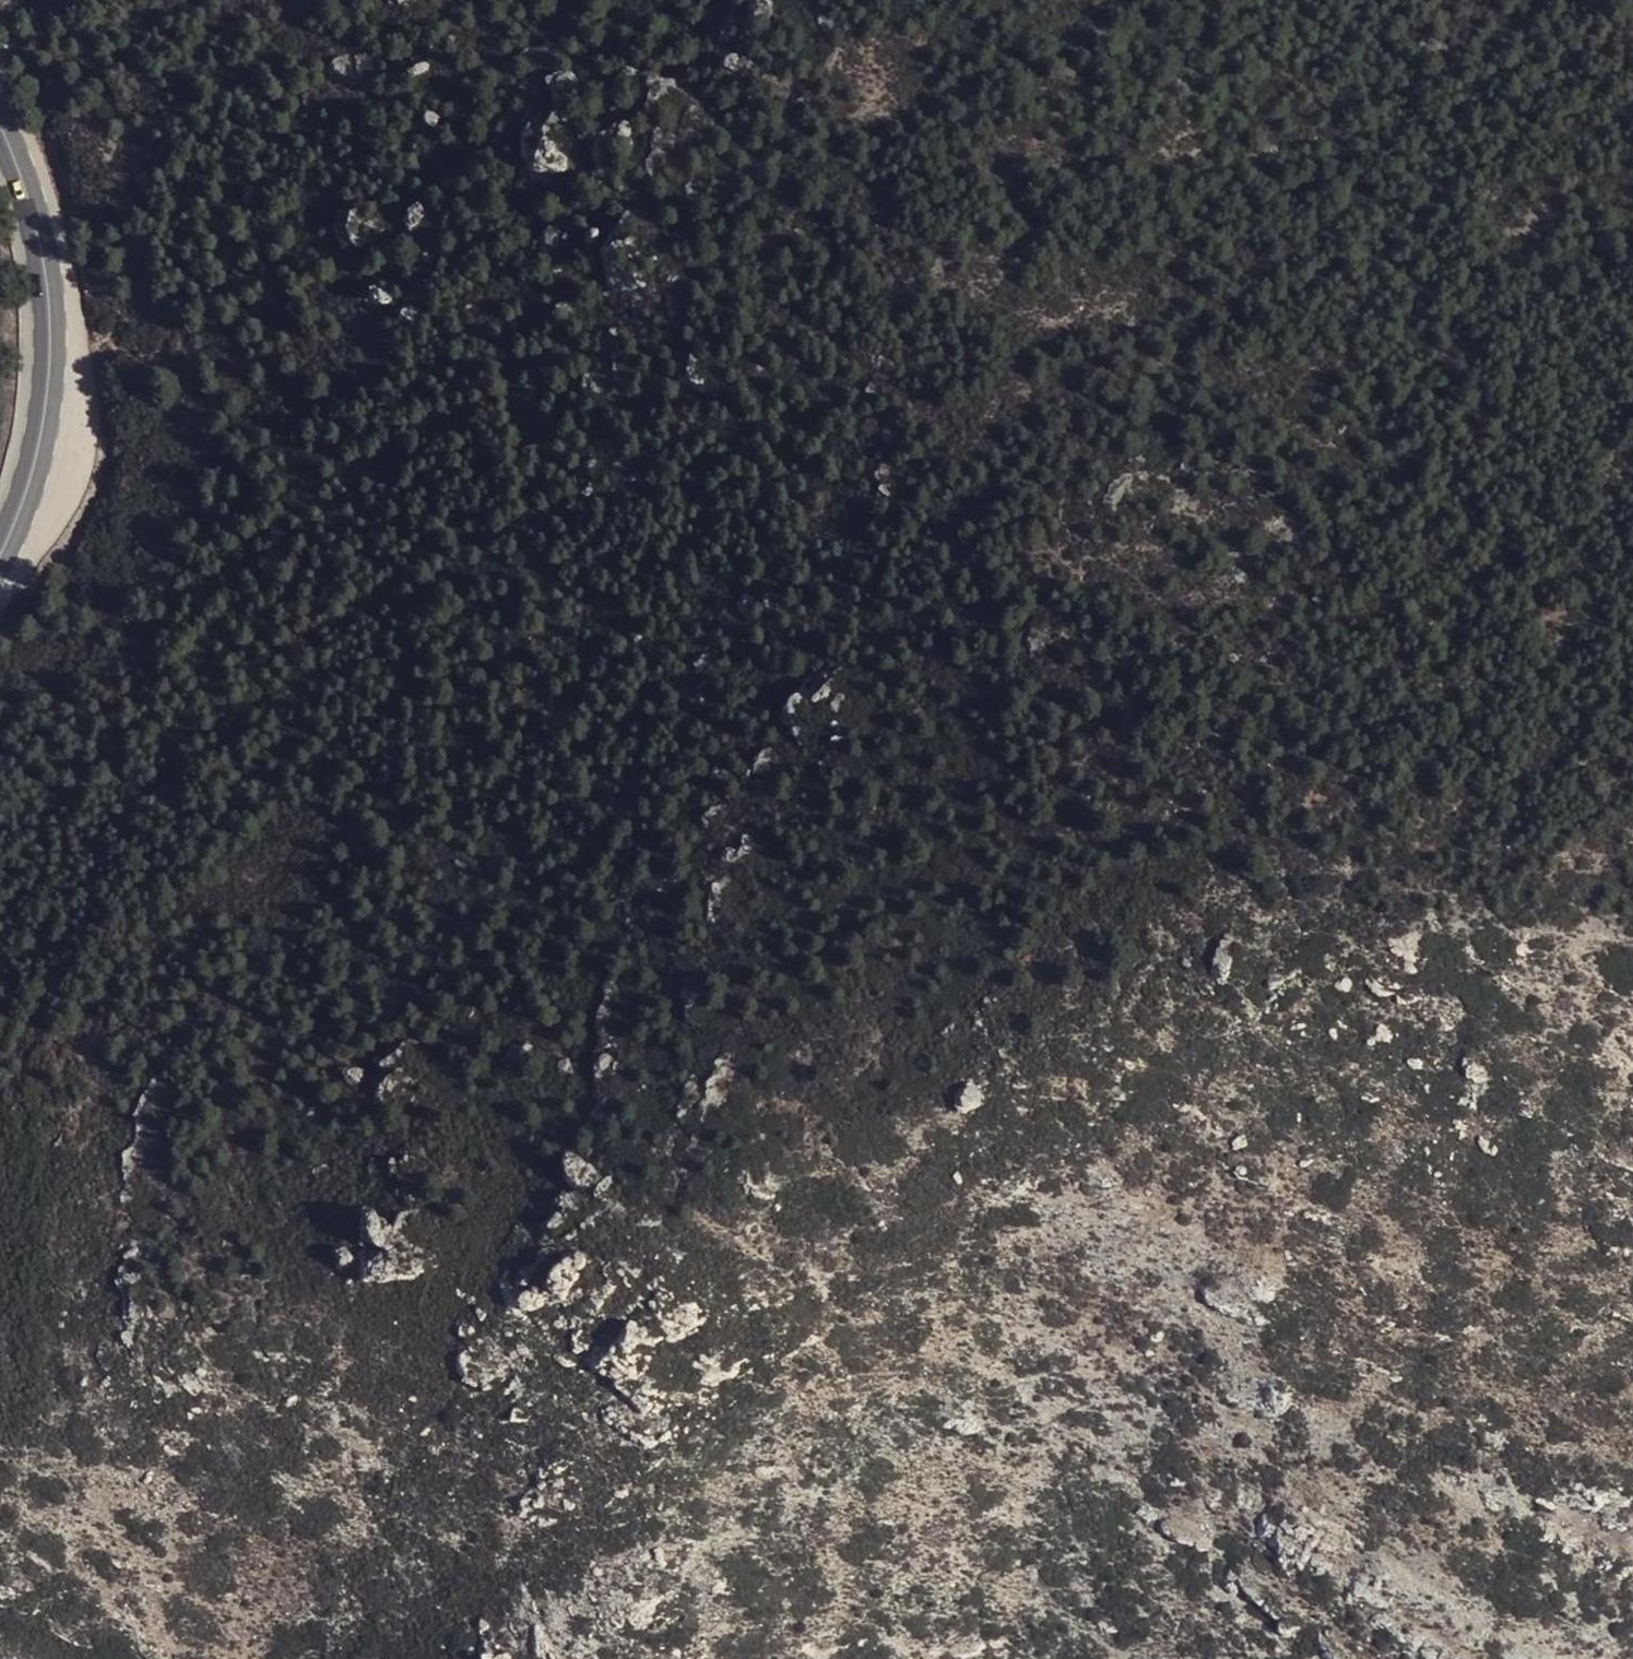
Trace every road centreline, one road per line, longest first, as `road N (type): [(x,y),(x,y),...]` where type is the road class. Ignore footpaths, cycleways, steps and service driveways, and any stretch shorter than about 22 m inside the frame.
road 1 (primary): [(0,562),(35,479),(52,343),(46,257),(0,124)]

